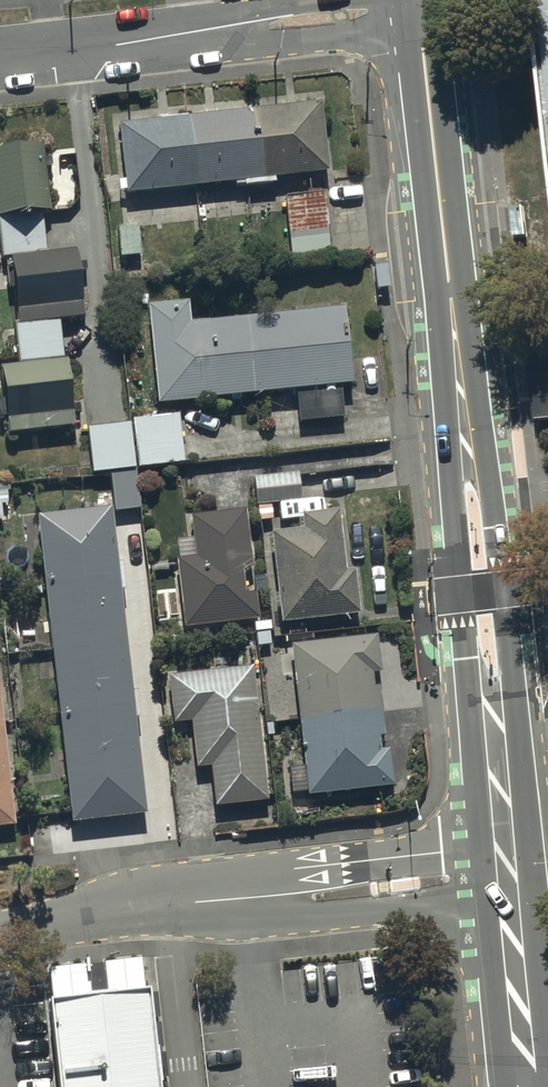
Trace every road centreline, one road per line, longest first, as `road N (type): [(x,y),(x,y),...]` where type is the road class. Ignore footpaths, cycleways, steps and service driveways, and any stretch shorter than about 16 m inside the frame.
road 1 (tertiary): [(514,873),(418,6)]
road 2 (residential): [(0,933),(514,873)]
road 3 (residential): [(0,55),(418,6)]
road 4 (tertiary): [(532,1086),(514,873)]

